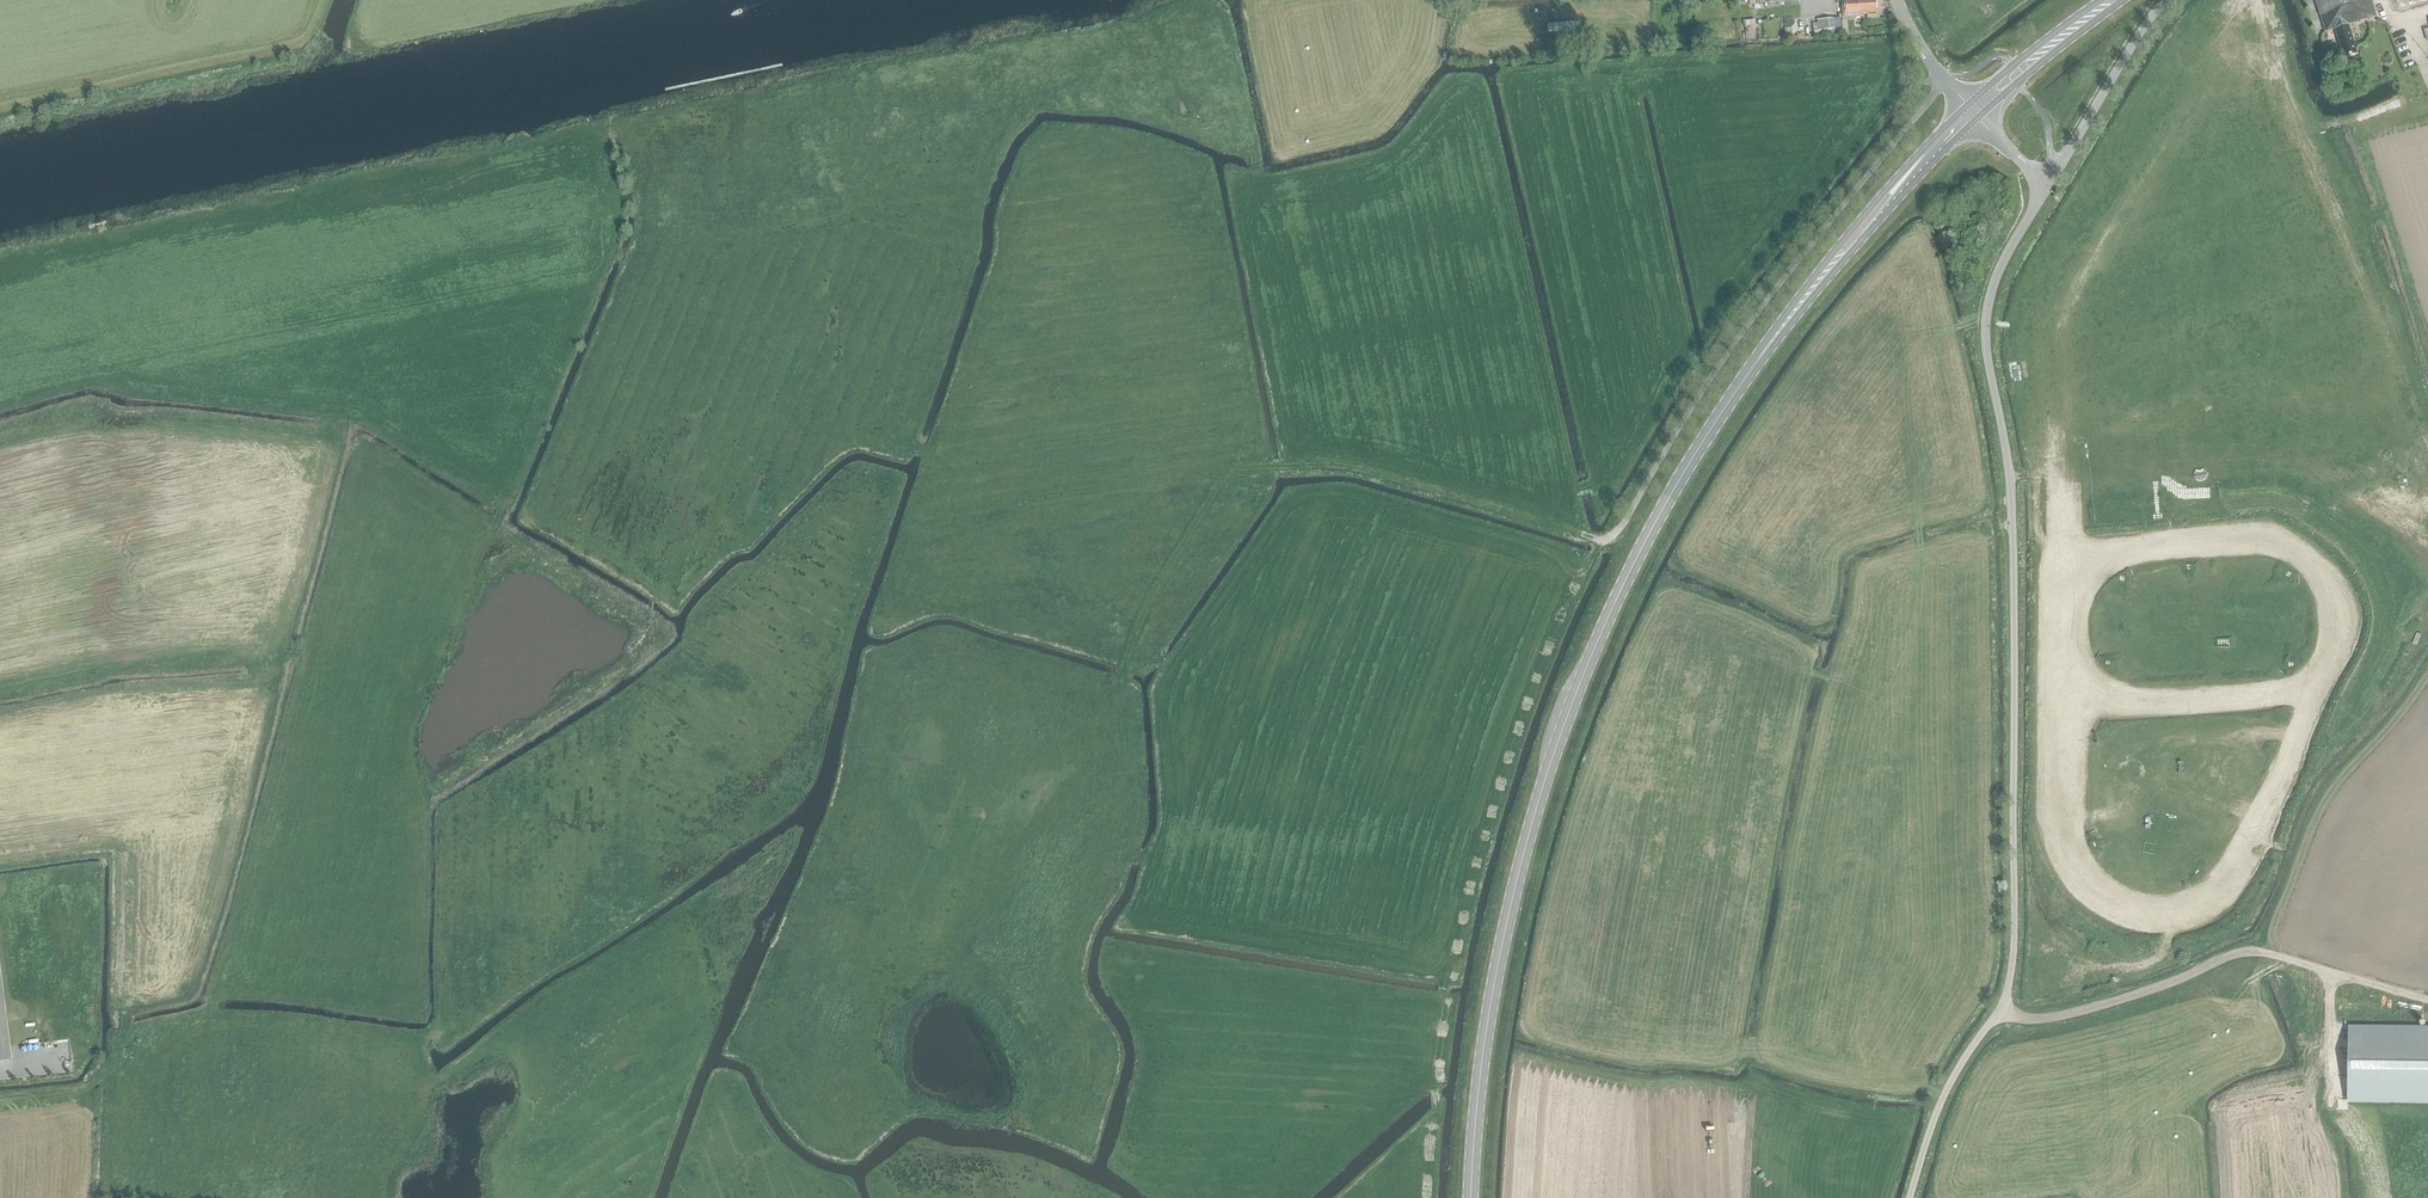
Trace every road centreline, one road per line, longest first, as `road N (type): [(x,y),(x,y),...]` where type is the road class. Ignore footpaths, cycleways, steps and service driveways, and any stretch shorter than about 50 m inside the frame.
road 1 (unclassified): [(1910,1197),(1936,1114),(2004,1000),(2013,960),(2011,489),(1985,327),(1998,273),(2049,184)]
road 2 (primary): [(1470,1197),(1490,1003),(1546,775),(1643,546),(1769,343)]
road 3 (primary): [(1967,105),(1827,259),(1769,343)]
road 4 (primary): [(1769,343),(1978,117)]
road 5 (unclassified): [(2049,184),(2165,0)]
road 6 (primary): [(1978,117),(2124,0)]
road 7 (primary): [(2099,0),(1967,105)]
road 8 (track): [(2010,475),(2059,471),(2070,584)]
road 9 (unclassified): [(1967,105),(1924,53),(1896,0)]

